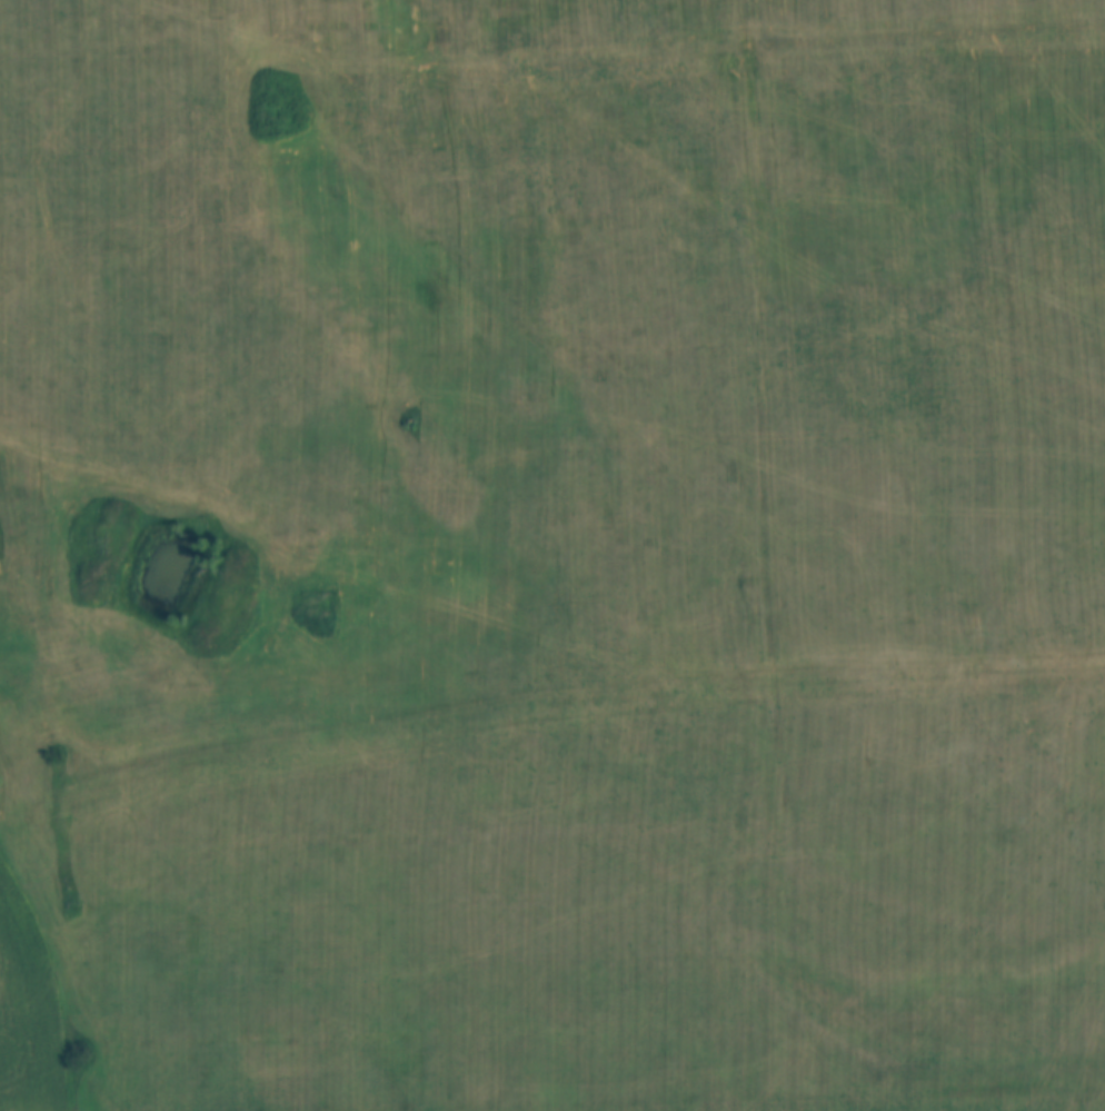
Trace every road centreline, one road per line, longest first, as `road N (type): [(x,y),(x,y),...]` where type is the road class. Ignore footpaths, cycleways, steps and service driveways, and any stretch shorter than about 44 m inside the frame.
road 1 (track): [(1104,612),(984,628),(895,611),(807,573),(775,534),(758,346),(793,0)]

